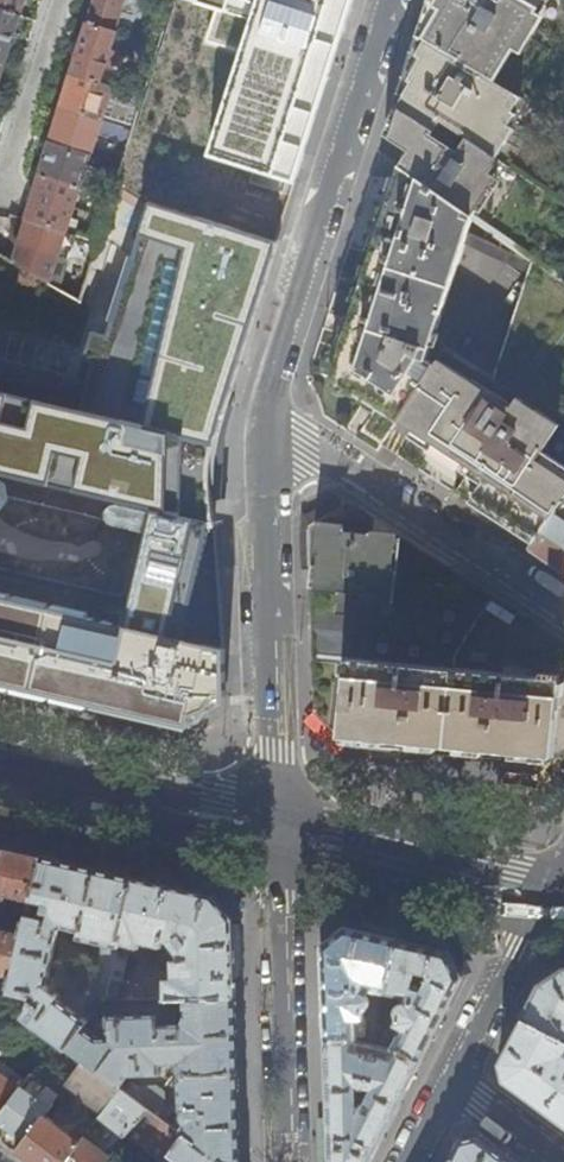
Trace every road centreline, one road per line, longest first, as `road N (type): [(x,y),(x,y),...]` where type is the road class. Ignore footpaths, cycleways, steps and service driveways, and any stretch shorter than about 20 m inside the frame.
road 1 (residential): [(392,0),(269,379),(264,435)]
road 2 (residential): [(264,435),(273,832)]
road 3 (residential): [(563,607),(308,444),(264,435)]
road 4 (residential): [(273,832),(289,1161)]
road 5 (secondary): [(545,901),(273,832)]
road 6 (secondary): [(273,832),(0,769)]
road 7 (residential): [(453,1082),(545,901)]
road 8 (residential): [(453,1082),(562,1161)]

